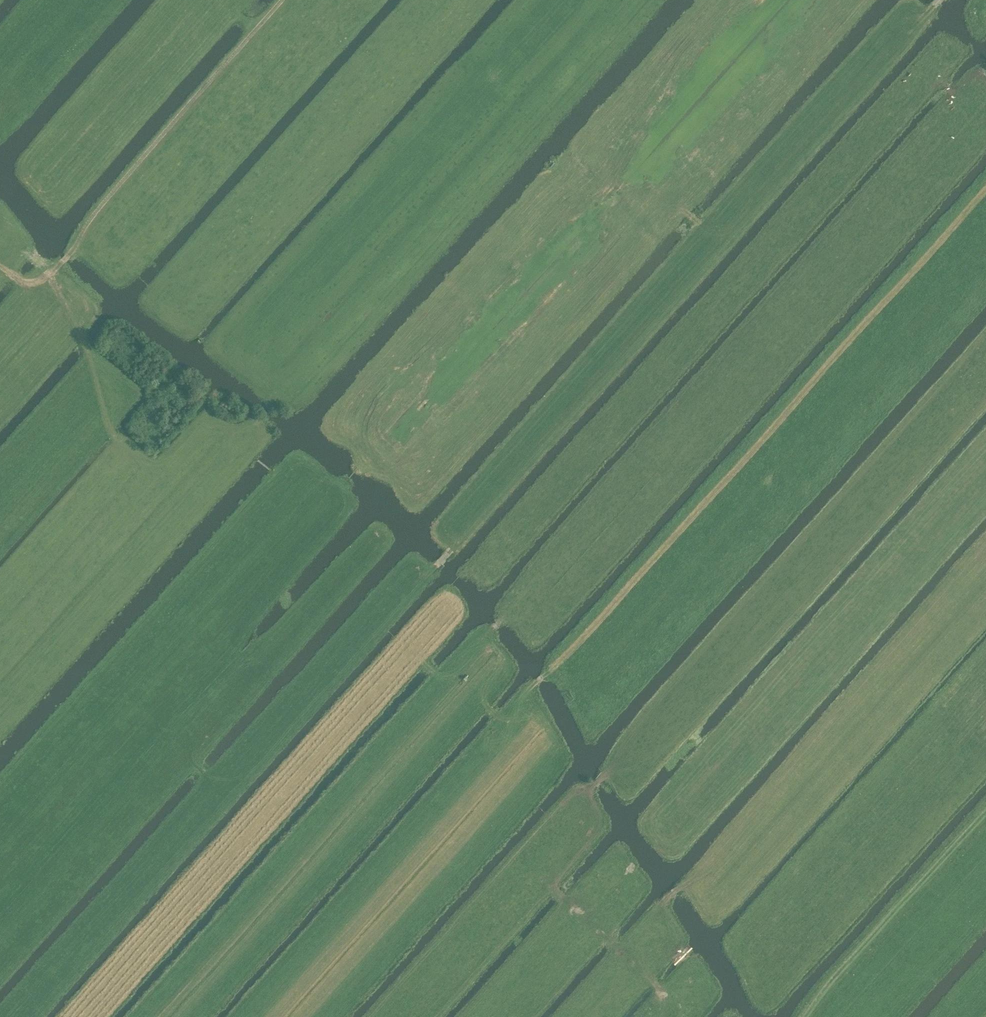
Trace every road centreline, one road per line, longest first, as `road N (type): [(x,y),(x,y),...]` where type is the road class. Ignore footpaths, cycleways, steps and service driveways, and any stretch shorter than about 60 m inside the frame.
road 1 (track): [(682,711),(555,835),(546,868),(553,888),(651,974),(667,994),(666,1016)]
road 2 (track): [(51,273),(282,0)]
road 3 (track): [(985,815),(807,1016)]
road 4 (track): [(51,273),(89,348),(113,432),(141,462),(158,468)]
road 5 (track): [(204,681),(194,763),(230,800)]

